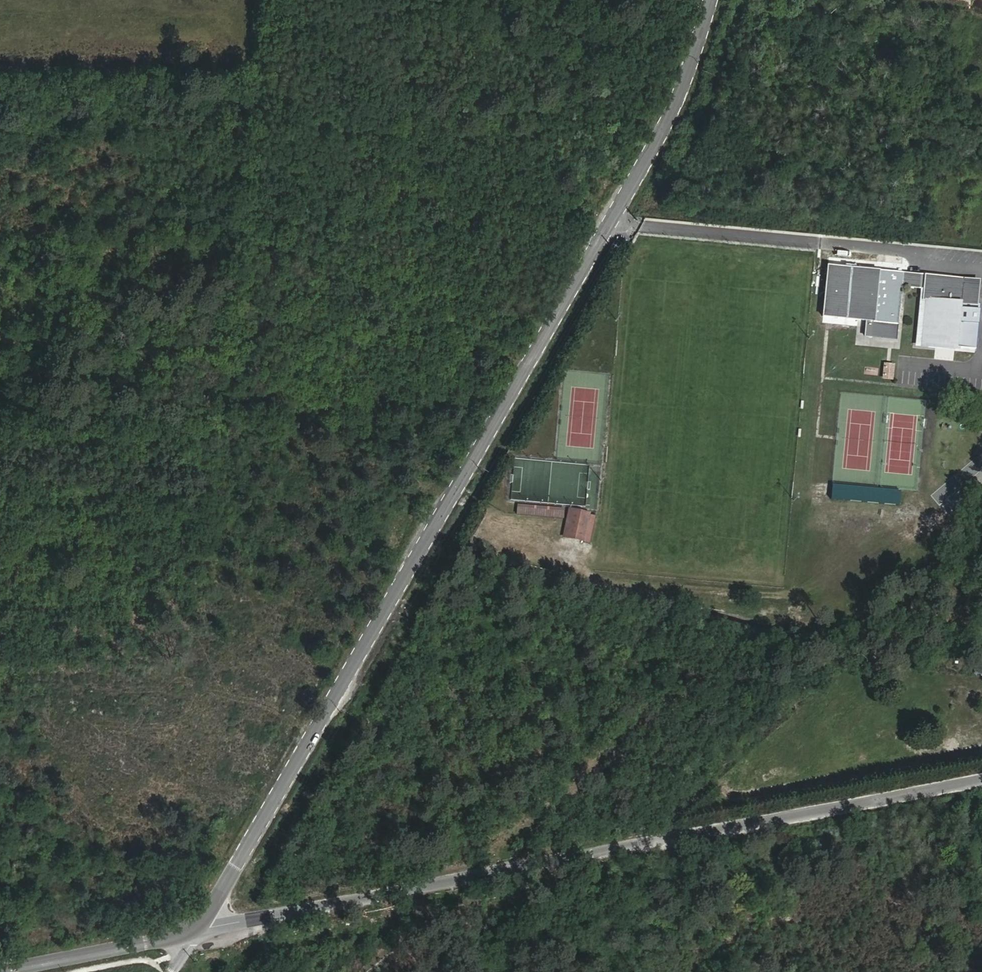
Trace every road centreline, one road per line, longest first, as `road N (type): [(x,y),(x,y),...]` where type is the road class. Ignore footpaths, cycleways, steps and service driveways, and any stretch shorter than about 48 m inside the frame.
road 1 (residential): [(716,0),(685,97),(618,222),(210,916),(181,937),(2,971)]

